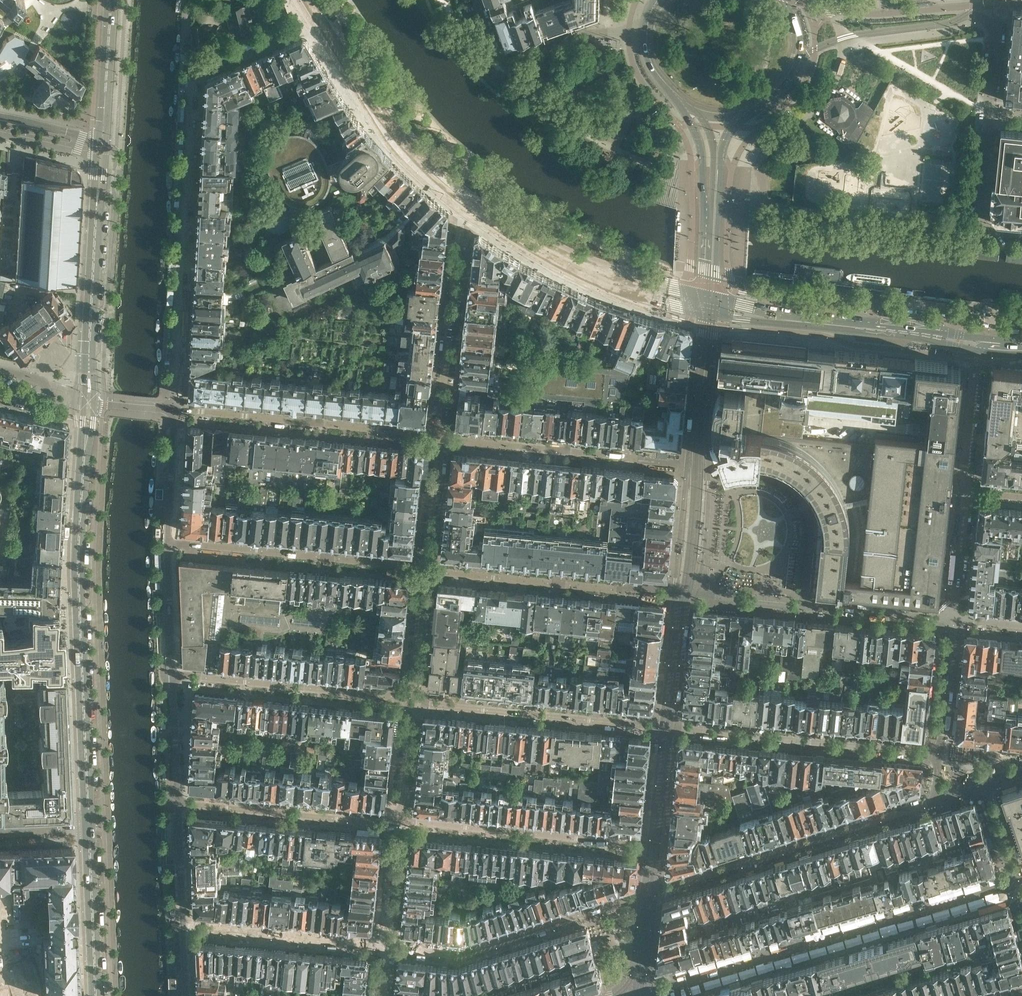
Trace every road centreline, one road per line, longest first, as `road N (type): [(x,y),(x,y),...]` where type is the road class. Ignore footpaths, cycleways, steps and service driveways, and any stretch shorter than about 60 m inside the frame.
road 1 (residential): [(175,408),(194,73),(319,17)]
road 2 (secondary): [(89,828),(78,602),(83,406)]
road 3 (residential): [(644,995),(1021,884)]
road 4 (residential): [(938,800),(649,895)]
road 5 (residential): [(798,60),(844,37),(980,17),(997,33),(990,113)]
road 6 (residential): [(666,729),(938,754)]
road 7 (residential): [(649,895),(460,954),(388,949)]
road 8 (residential): [(175,408),(441,438)]
road 9 (residential): [(952,621),(686,594)]
road 10 (residential): [(686,594),(424,572)]
road 11 (residential): [(441,438),(697,466)]
road 12 (residential): [(169,544),(424,572)]
road 13 (secondary): [(83,406),(101,151)]
road 14 (residential): [(414,703),(666,729)]
road 15 (residential): [(414,703),(173,675)]
road 16 (residential): [(463,197),(441,438)]
road 17 (primary): [(463,197),(397,133),(319,17)]
road 18 (residential): [(630,847),(400,822)]
road 19 (residential): [(178,805),(400,822)]
road 20 (residential): [(643,35),(600,33),(507,62),(495,53),(476,0)]
road 21 (residential): [(388,949),(184,929)]
road 22 (primary): [(982,345),(785,319)]
road 23 (secondary): [(95,995),(89,828)]
road 24 (residential): [(649,895),(666,729)]
road 25 (residential): [(990,113),(981,227),(1021,236)]
road 26 (residential): [(697,466),(709,315)]
road 27 (secondary): [(101,151),(112,0)]
road 28 (residential): [(982,345),(965,493)]
road 29 (residential): [(666,729),(686,594)]
road 30 (residential): [(175,408),(169,544)]
road 31 (residential): [(441,438),(424,572)]
road 32 (residential): [(952,621),(938,754)]
road 33 (residential): [(424,572),(414,703)]
road 34 (residential): [(169,544),(173,675)]
road 35 (residential): [(173,675),(178,805)]
road 36 (residential): [(965,493),(952,621)]
road 37 (residential): [(686,594),(697,466)]
road 38 (residential): [(388,949),(400,822)]
road 39 (residential): [(178,805),(184,929)]
road 40 (primary): [(569,260),(517,236),(463,197)]
road 41 (residential): [(400,822),(414,703)]

